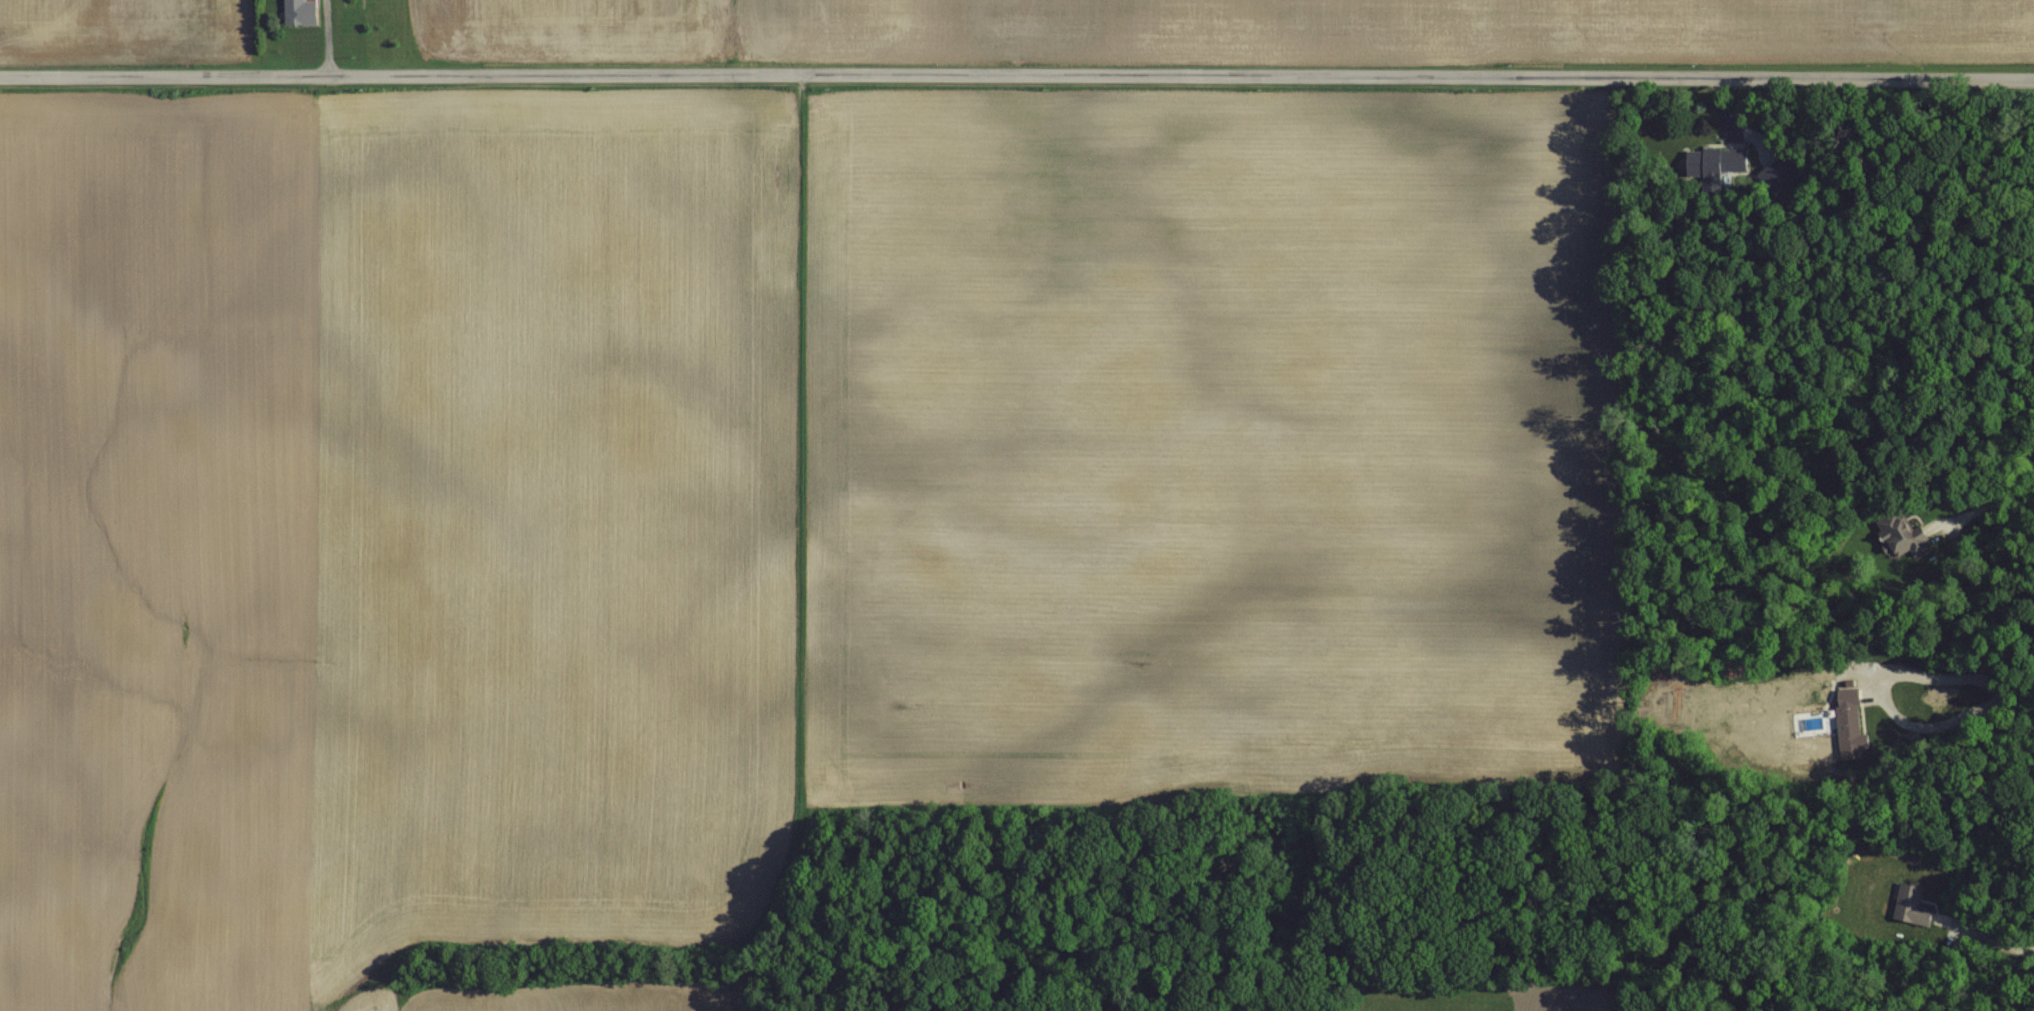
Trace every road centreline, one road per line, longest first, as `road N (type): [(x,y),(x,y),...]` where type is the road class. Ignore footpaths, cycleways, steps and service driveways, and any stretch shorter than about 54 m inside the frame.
road 1 (residential): [(2033,80),(0,77)]

